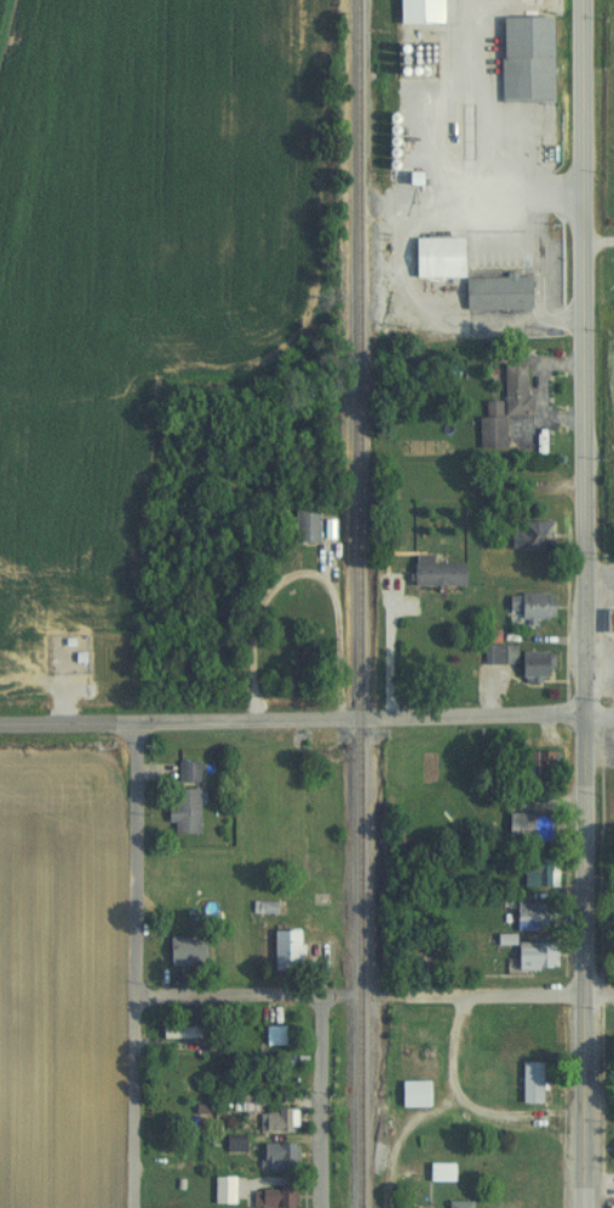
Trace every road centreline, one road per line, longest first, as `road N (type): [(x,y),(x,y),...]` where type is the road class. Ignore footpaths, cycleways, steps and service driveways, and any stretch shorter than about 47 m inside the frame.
road 1 (secondary): [(584,1207),(583,336)]
road 2 (residential): [(613,713),(52,726)]
road 3 (residential): [(139,725),(135,1207)]
road 4 (residential): [(586,994),(137,998)]
road 5 (secondary): [(583,336),(580,0)]
road 6 (residential): [(585,1138),(518,1123),(459,1097),(423,1113),(401,1141),(389,1161),(388,1207)]
road 7 (residential): [(324,1207),(323,997)]

